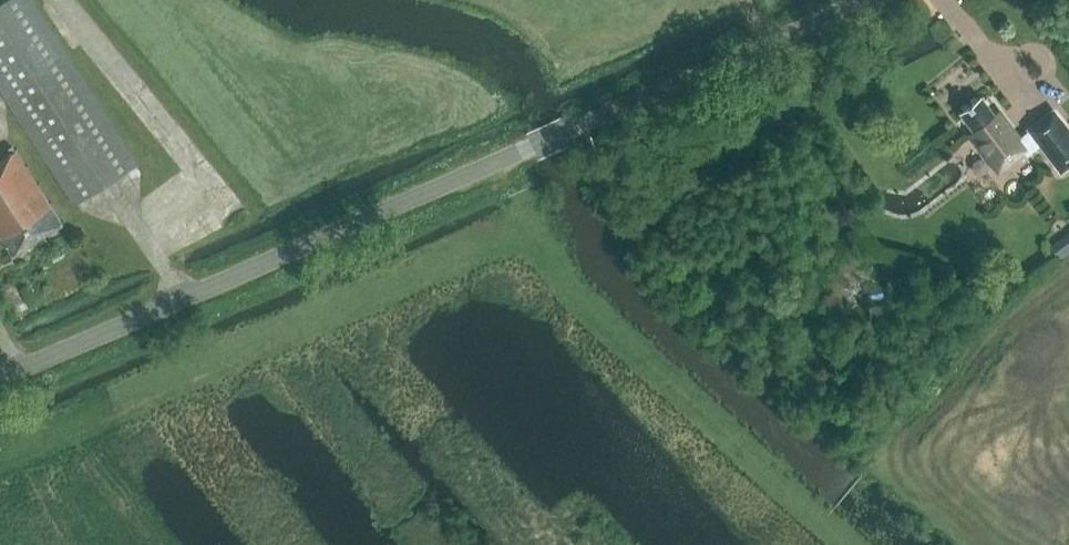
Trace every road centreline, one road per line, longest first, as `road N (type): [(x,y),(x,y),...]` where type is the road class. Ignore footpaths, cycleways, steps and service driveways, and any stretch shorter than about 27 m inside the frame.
road 1 (unclassified): [(0,378),(857,0)]

